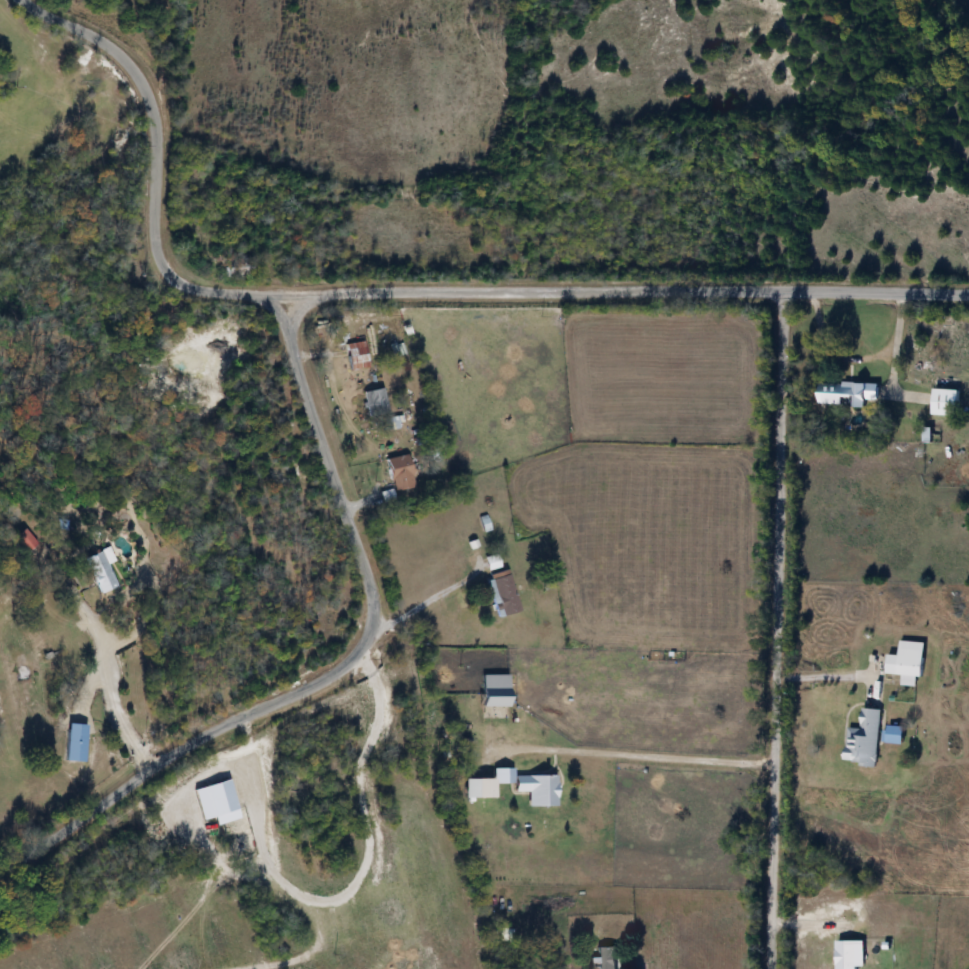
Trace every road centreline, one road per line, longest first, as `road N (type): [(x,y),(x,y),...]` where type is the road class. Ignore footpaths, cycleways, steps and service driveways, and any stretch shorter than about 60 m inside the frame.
road 1 (residential): [(0,872),(225,723),(314,690),(354,661),(369,634),(371,586),(300,385),(282,297)]
road 2 (residential): [(770,968),(781,290)]
road 3 (residential): [(781,290),(282,297)]
road 4 (residential): [(282,297),(210,293),(170,278),(153,235),(158,135),(146,91),(102,45),(20,0)]
road 5 (residential): [(781,290),(968,294)]

